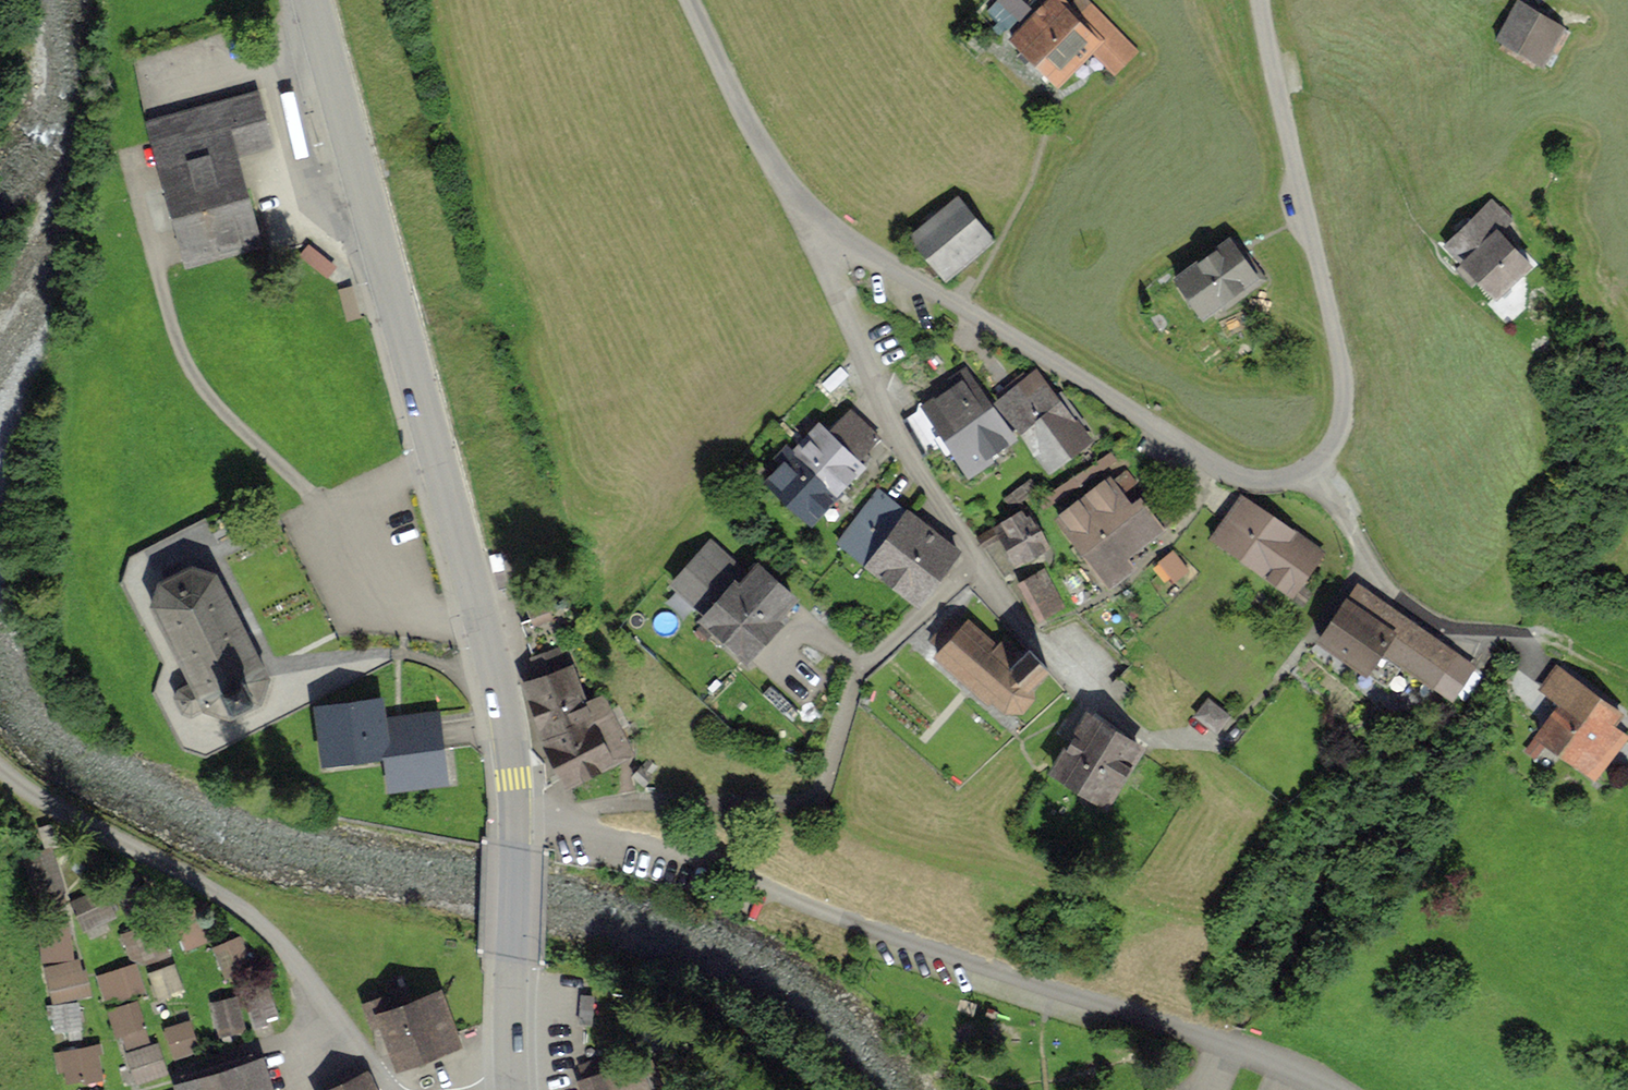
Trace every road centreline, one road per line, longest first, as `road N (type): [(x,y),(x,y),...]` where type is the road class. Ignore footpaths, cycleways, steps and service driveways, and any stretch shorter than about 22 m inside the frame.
road 1 (primary): [(312,0),(503,698),(517,826)]
road 2 (residential): [(517,826),(549,826),(646,851),(1324,1089)]
road 3 (unclassified): [(1313,471),(1268,480),(1235,471),(833,231)]
road 4 (residential): [(0,770),(40,800),(243,910),(293,958),(392,1089)]
road 5 (unclassified): [(1262,0),(1344,382),(1339,438),(1313,471)]
road 6 (track): [(340,513),(227,416),(194,373),(126,159)]
road 7 (unclassified): [(833,231),(827,255),(835,292),(886,415),(972,561)]
road 8 (unclassified): [(1313,471),(1365,563),(1389,589),(1433,623),(1526,639),(1534,673)]
road 9 (unclassified): [(1210,744),(1175,746),(1143,733),(1028,631),(972,561)]
road 10 (residential): [(833,231),(756,142),(688,0)]
road 11 (primary): [(517,826),(514,1089)]
road 12 (unclassified): [(972,561),(859,678)]

